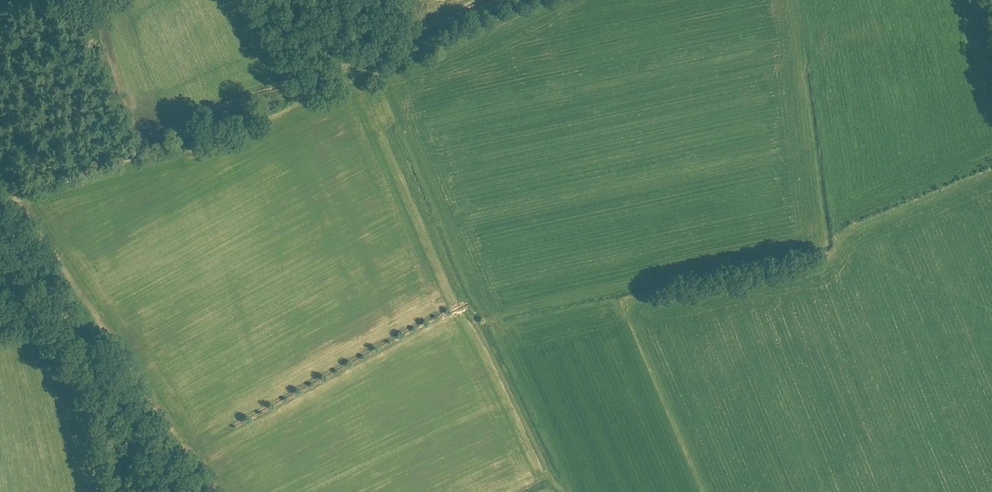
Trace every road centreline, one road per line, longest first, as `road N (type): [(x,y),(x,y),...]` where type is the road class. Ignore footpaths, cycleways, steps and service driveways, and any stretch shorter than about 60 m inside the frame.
road 1 (track): [(185,491),(0,212)]

